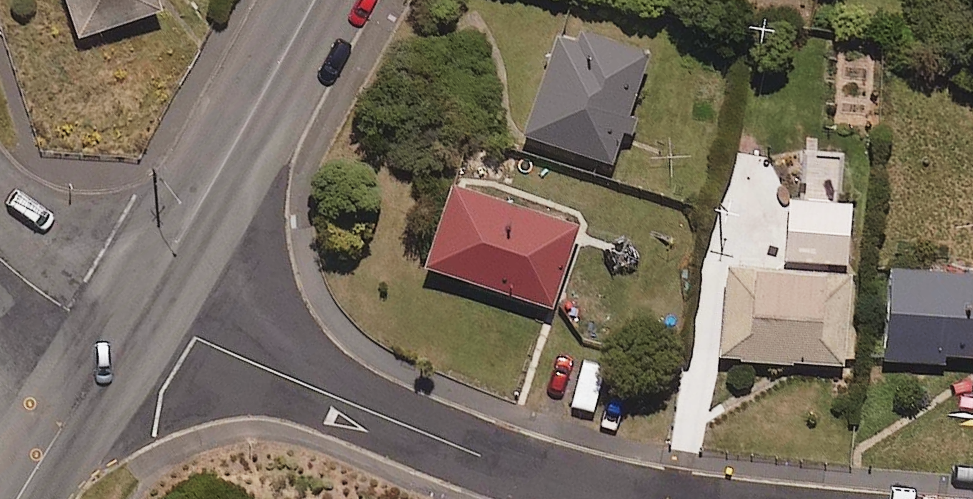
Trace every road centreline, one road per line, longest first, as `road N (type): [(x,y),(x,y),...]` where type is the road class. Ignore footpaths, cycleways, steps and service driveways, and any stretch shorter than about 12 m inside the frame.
road 1 (residential): [(627,498),(490,459),(198,340),(126,322)]
road 2 (tertiary): [(126,322),(315,0)]
road 3 (secondary): [(126,322),(18,498)]
road 4 (secondary): [(0,256),(70,310),(126,322)]

